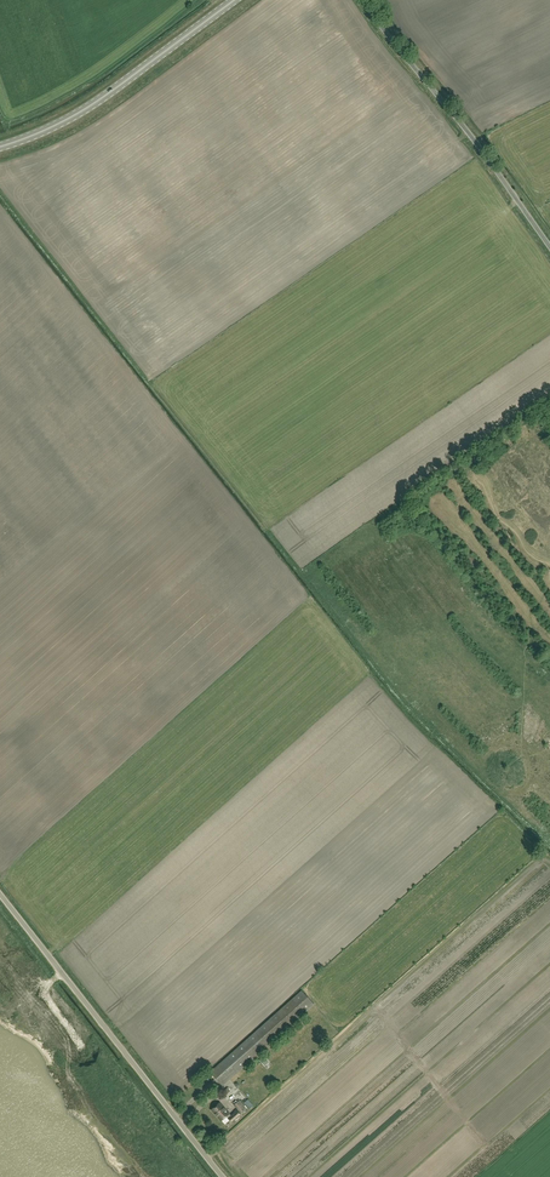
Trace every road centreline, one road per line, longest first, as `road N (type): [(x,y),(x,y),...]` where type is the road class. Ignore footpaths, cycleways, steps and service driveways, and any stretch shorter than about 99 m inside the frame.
road 1 (unclassified): [(223,1176),(0,894)]
road 2 (unclassified): [(549,247),(365,0)]
road 3 (secondary): [(0,147),(85,109),(234,0)]

